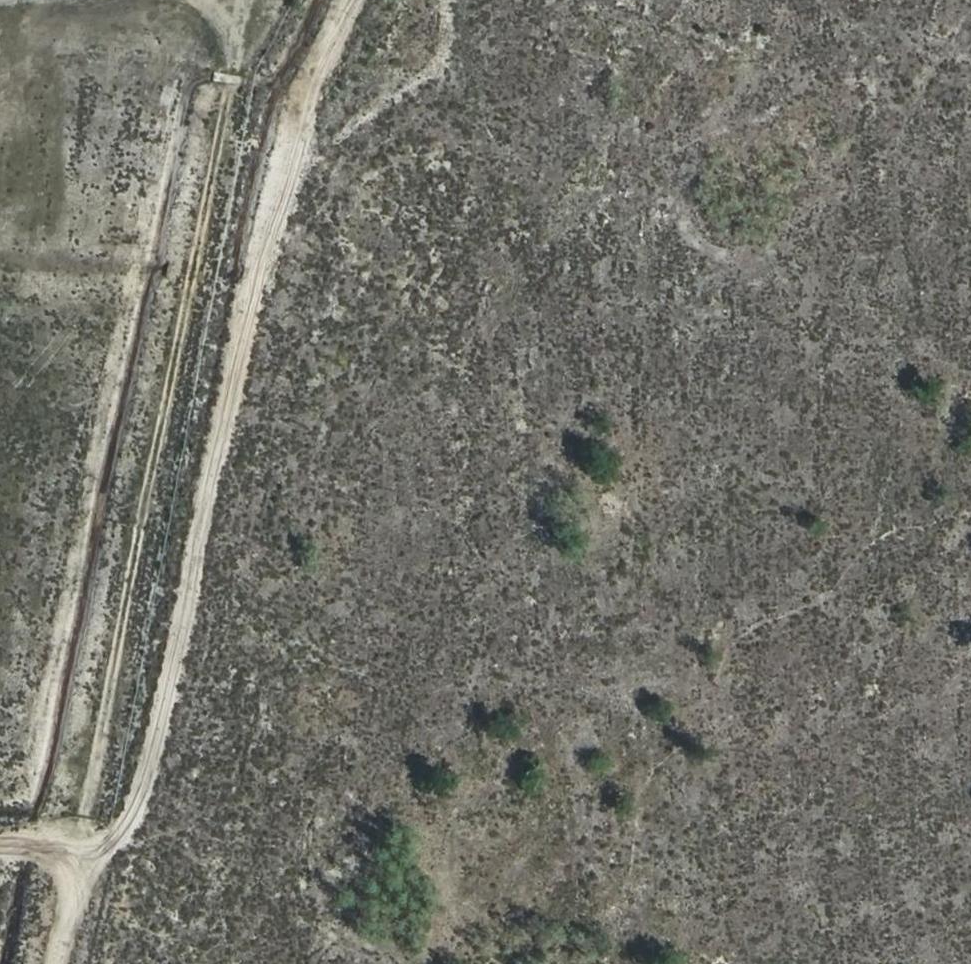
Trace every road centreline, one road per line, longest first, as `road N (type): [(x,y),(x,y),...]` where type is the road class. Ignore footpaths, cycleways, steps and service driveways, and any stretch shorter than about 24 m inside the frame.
road 1 (track): [(59,963),(306,73),(357,0)]

